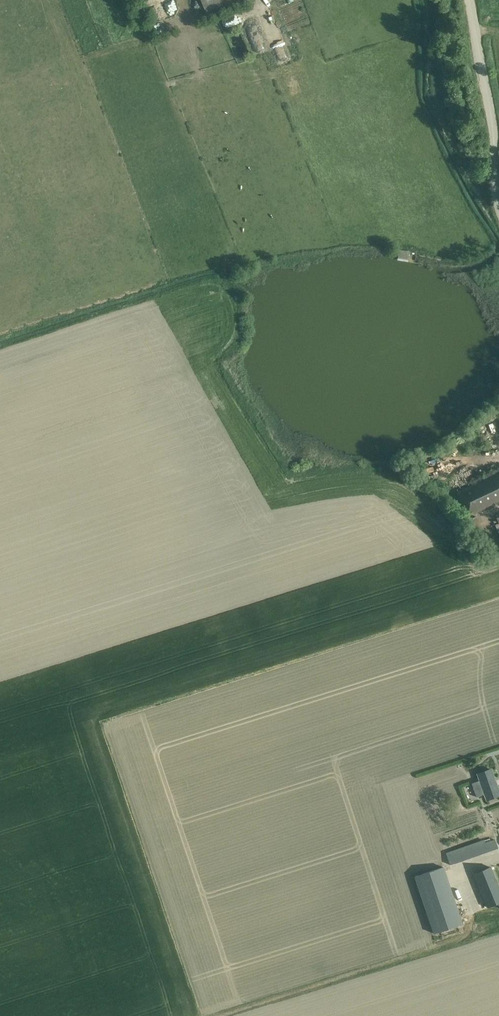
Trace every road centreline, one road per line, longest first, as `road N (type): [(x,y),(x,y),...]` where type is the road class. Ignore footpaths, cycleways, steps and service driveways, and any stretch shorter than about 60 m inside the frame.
road 1 (unclassified): [(498,199),(469,0)]

